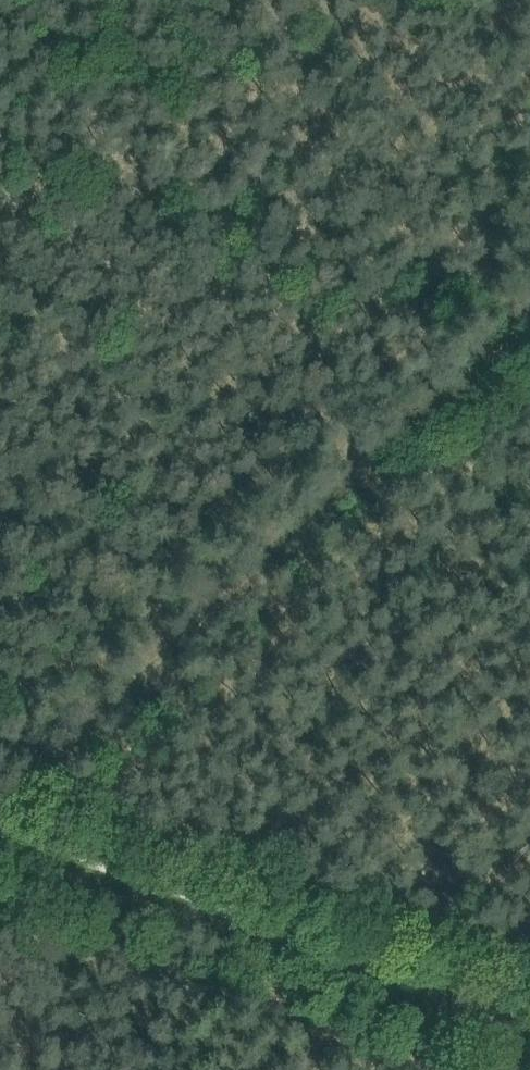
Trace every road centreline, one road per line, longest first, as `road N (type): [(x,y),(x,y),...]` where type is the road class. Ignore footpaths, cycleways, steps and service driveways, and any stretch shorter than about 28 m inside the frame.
road 1 (track): [(0,813),(529,305)]
road 2 (track): [(0,839),(529,1017)]
road 3 (track): [(529,305),(431,268),(0,145)]

